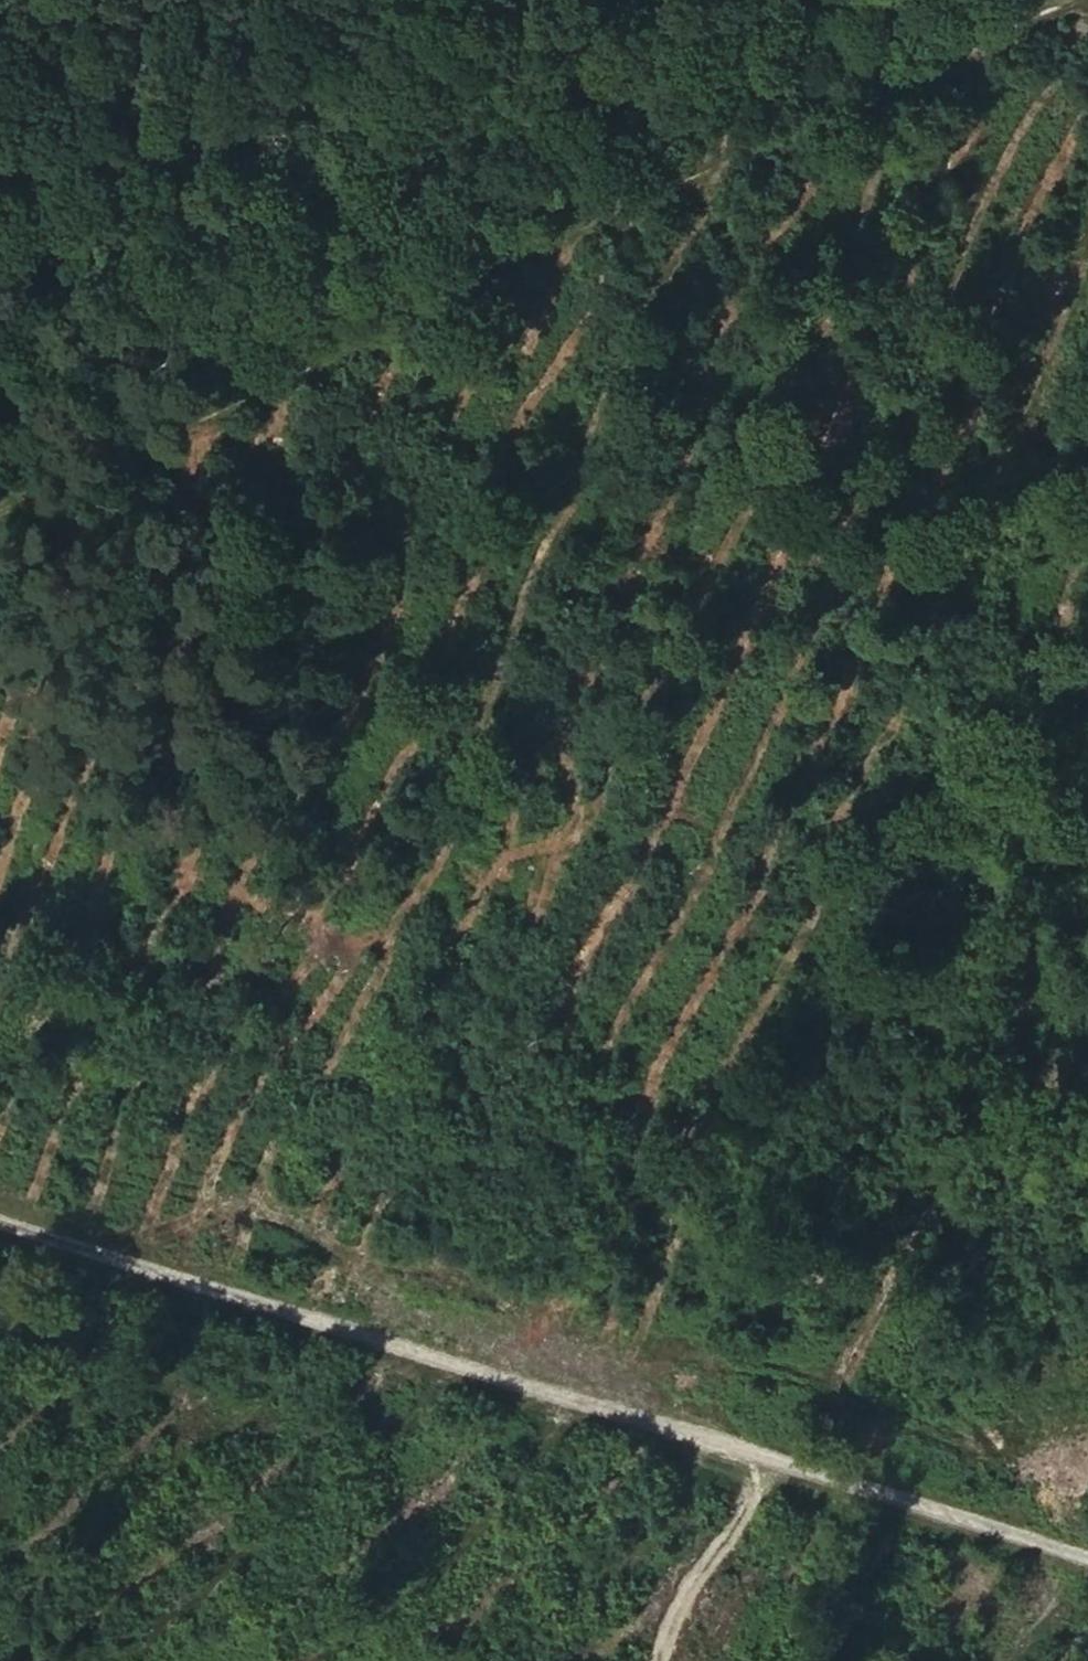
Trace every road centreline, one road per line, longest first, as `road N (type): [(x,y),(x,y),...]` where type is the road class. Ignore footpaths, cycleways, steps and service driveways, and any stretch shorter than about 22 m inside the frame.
road 1 (track): [(0,507),(1085,0)]
road 2 (track): [(0,1220),(1087,1555)]

